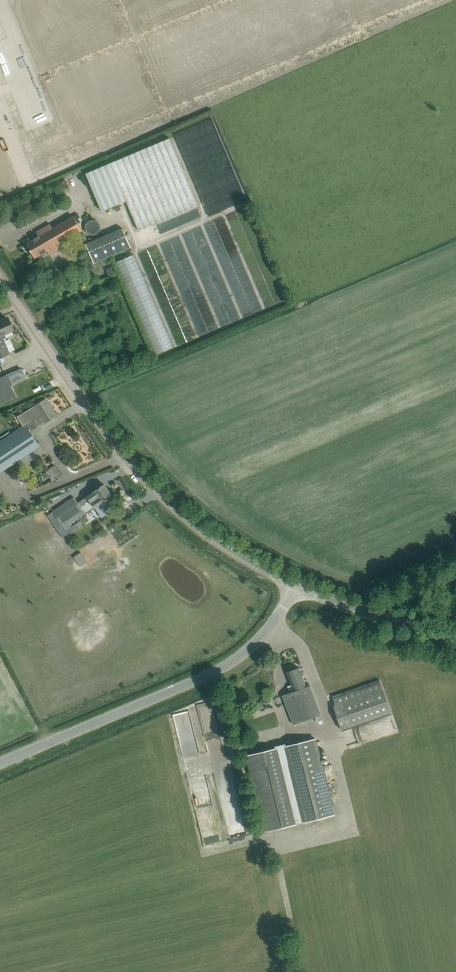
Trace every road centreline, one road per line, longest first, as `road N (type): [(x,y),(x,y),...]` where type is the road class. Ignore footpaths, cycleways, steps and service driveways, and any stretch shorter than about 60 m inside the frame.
road 1 (tertiary): [(294,587),(217,541),(157,491),(91,412),(0,276)]
road 2 (unclassified): [(0,765),(218,671),(275,622),(294,587)]
road 3 (tertiary): [(455,637),(294,587)]

